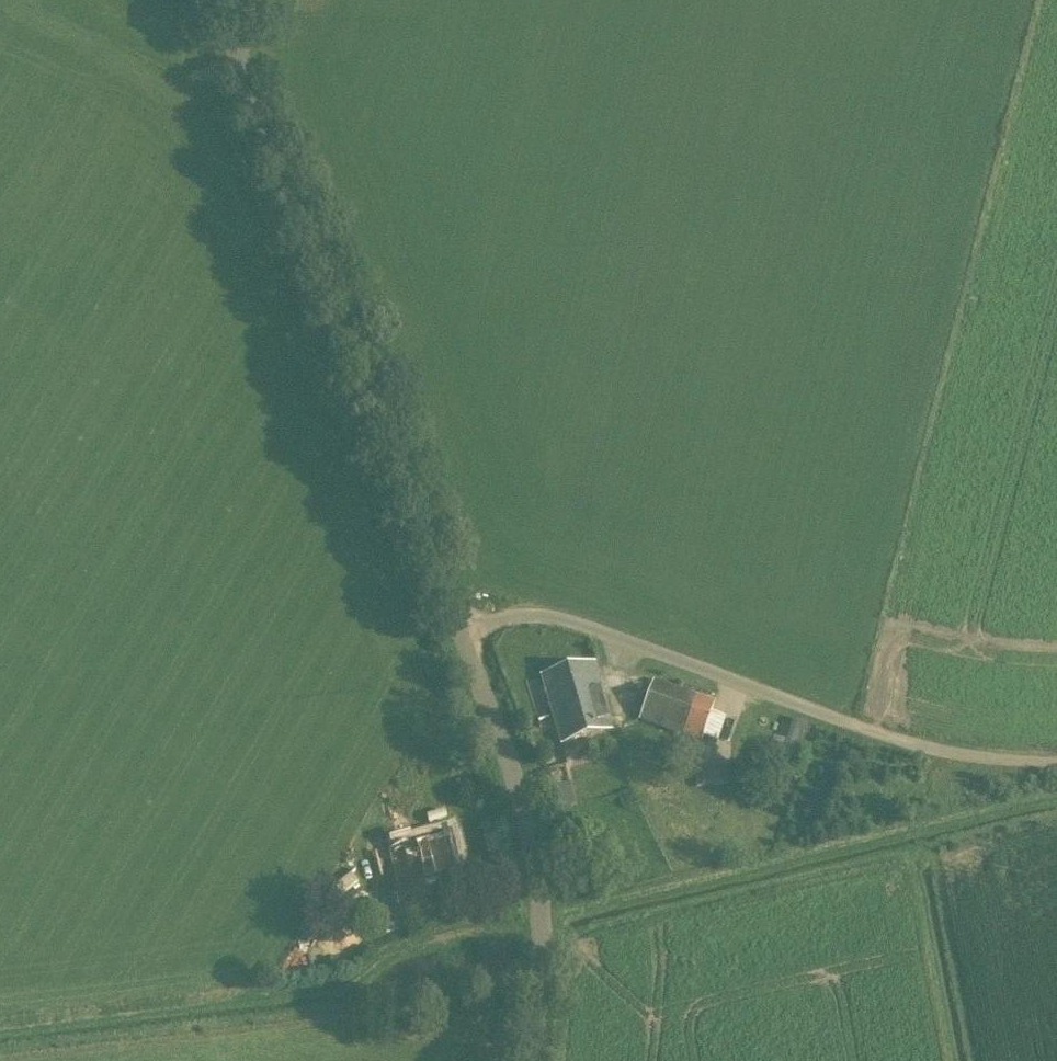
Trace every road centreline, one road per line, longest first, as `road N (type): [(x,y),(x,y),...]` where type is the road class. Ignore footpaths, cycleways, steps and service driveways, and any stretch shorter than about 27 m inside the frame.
road 1 (unclassified): [(461,633),(242,91),(232,0)]
road 2 (unclassified): [(1056,761),(935,750),(879,735),(578,623),(527,614),(461,633)]
road 3 (unclassified): [(531,1060),(541,943),(530,827),(461,633)]

